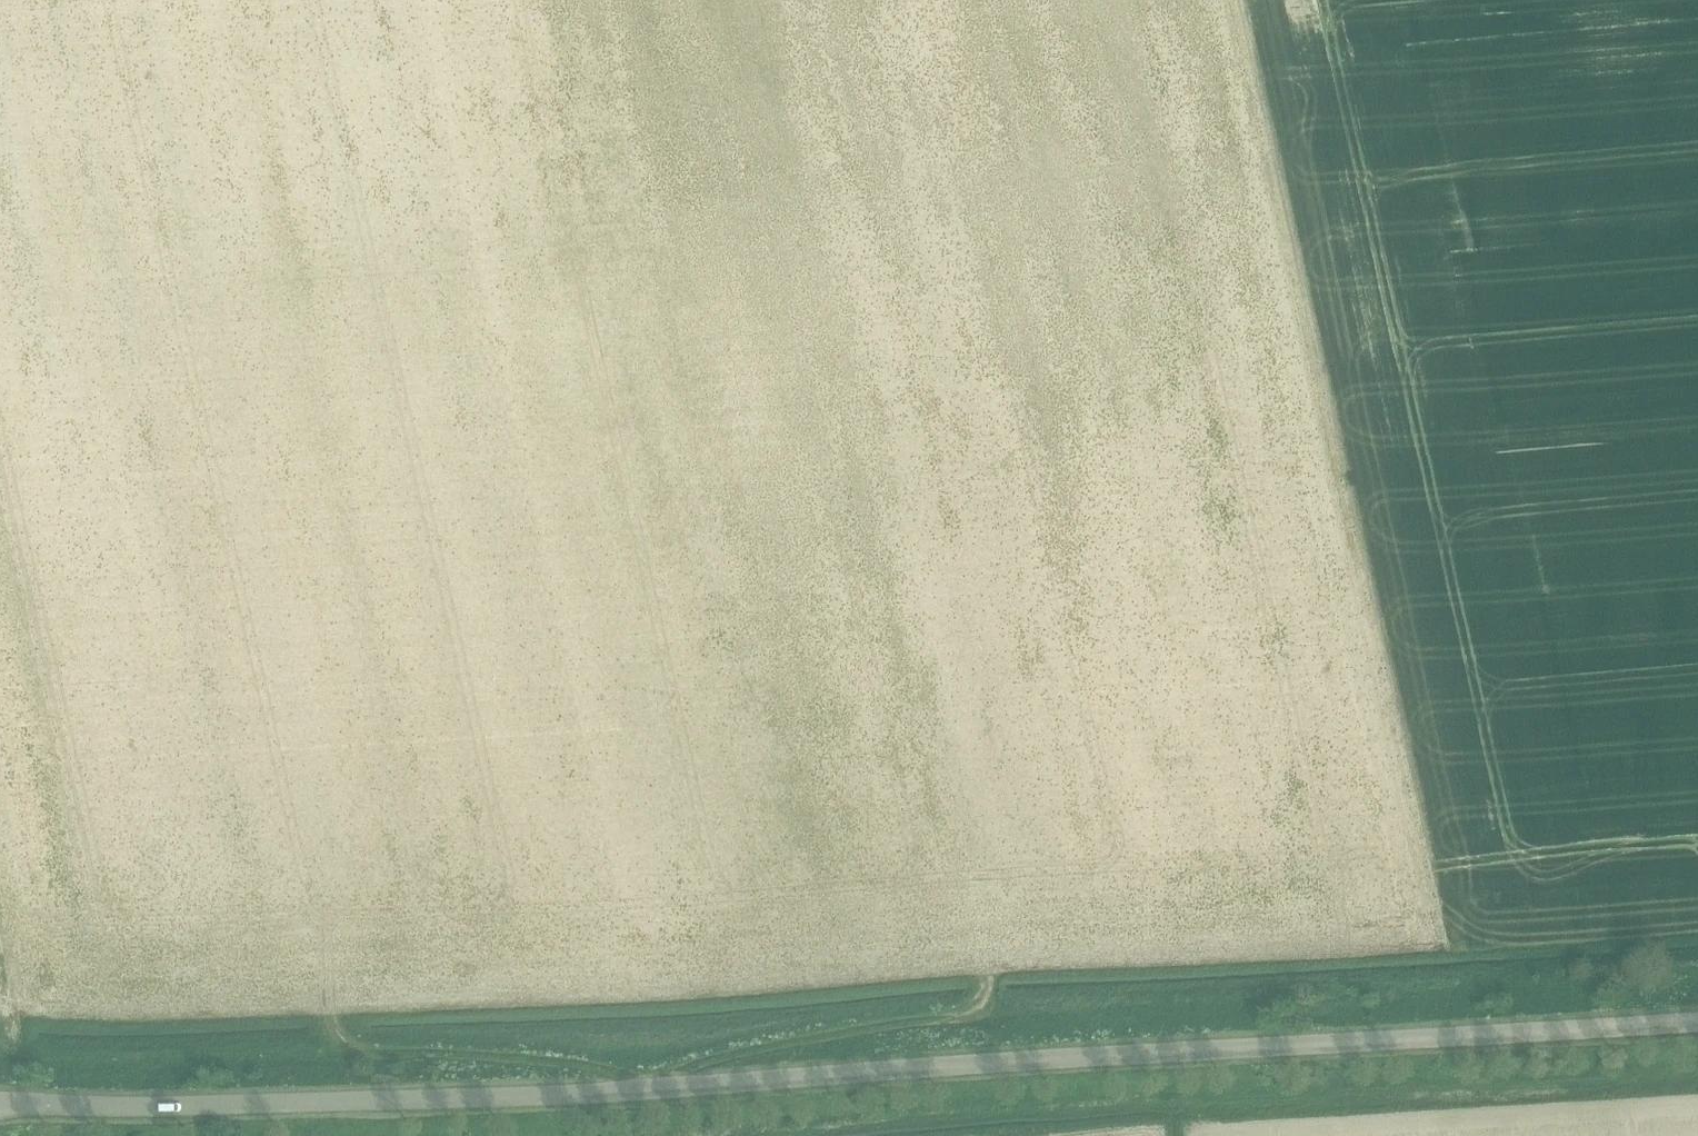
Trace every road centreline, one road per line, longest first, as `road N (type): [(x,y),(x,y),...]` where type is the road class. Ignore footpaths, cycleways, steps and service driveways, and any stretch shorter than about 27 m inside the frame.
road 1 (unclassified): [(0,1105),(134,1109),(598,1096),(1697,1021)]

